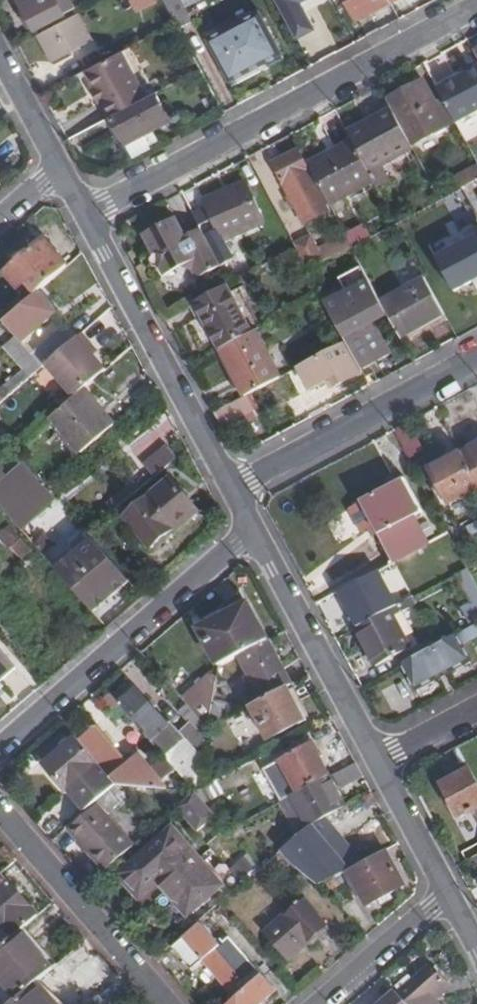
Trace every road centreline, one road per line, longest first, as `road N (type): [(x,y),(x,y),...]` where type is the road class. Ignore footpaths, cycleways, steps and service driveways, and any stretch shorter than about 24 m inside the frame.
road 1 (residential): [(84,213),(476,6)]
road 2 (residential): [(0,750),(251,531)]
road 3 (residential): [(84,213),(234,487)]
road 4 (residential): [(476,357),(234,487)]
road 5 (residential): [(251,531),(375,760)]
road 6 (residential): [(166,1003),(0,815)]
road 7 (residential): [(450,893),(320,1003)]
road 8 (residential): [(375,760),(450,893)]
road 9 (residential): [(0,58),(60,171)]

